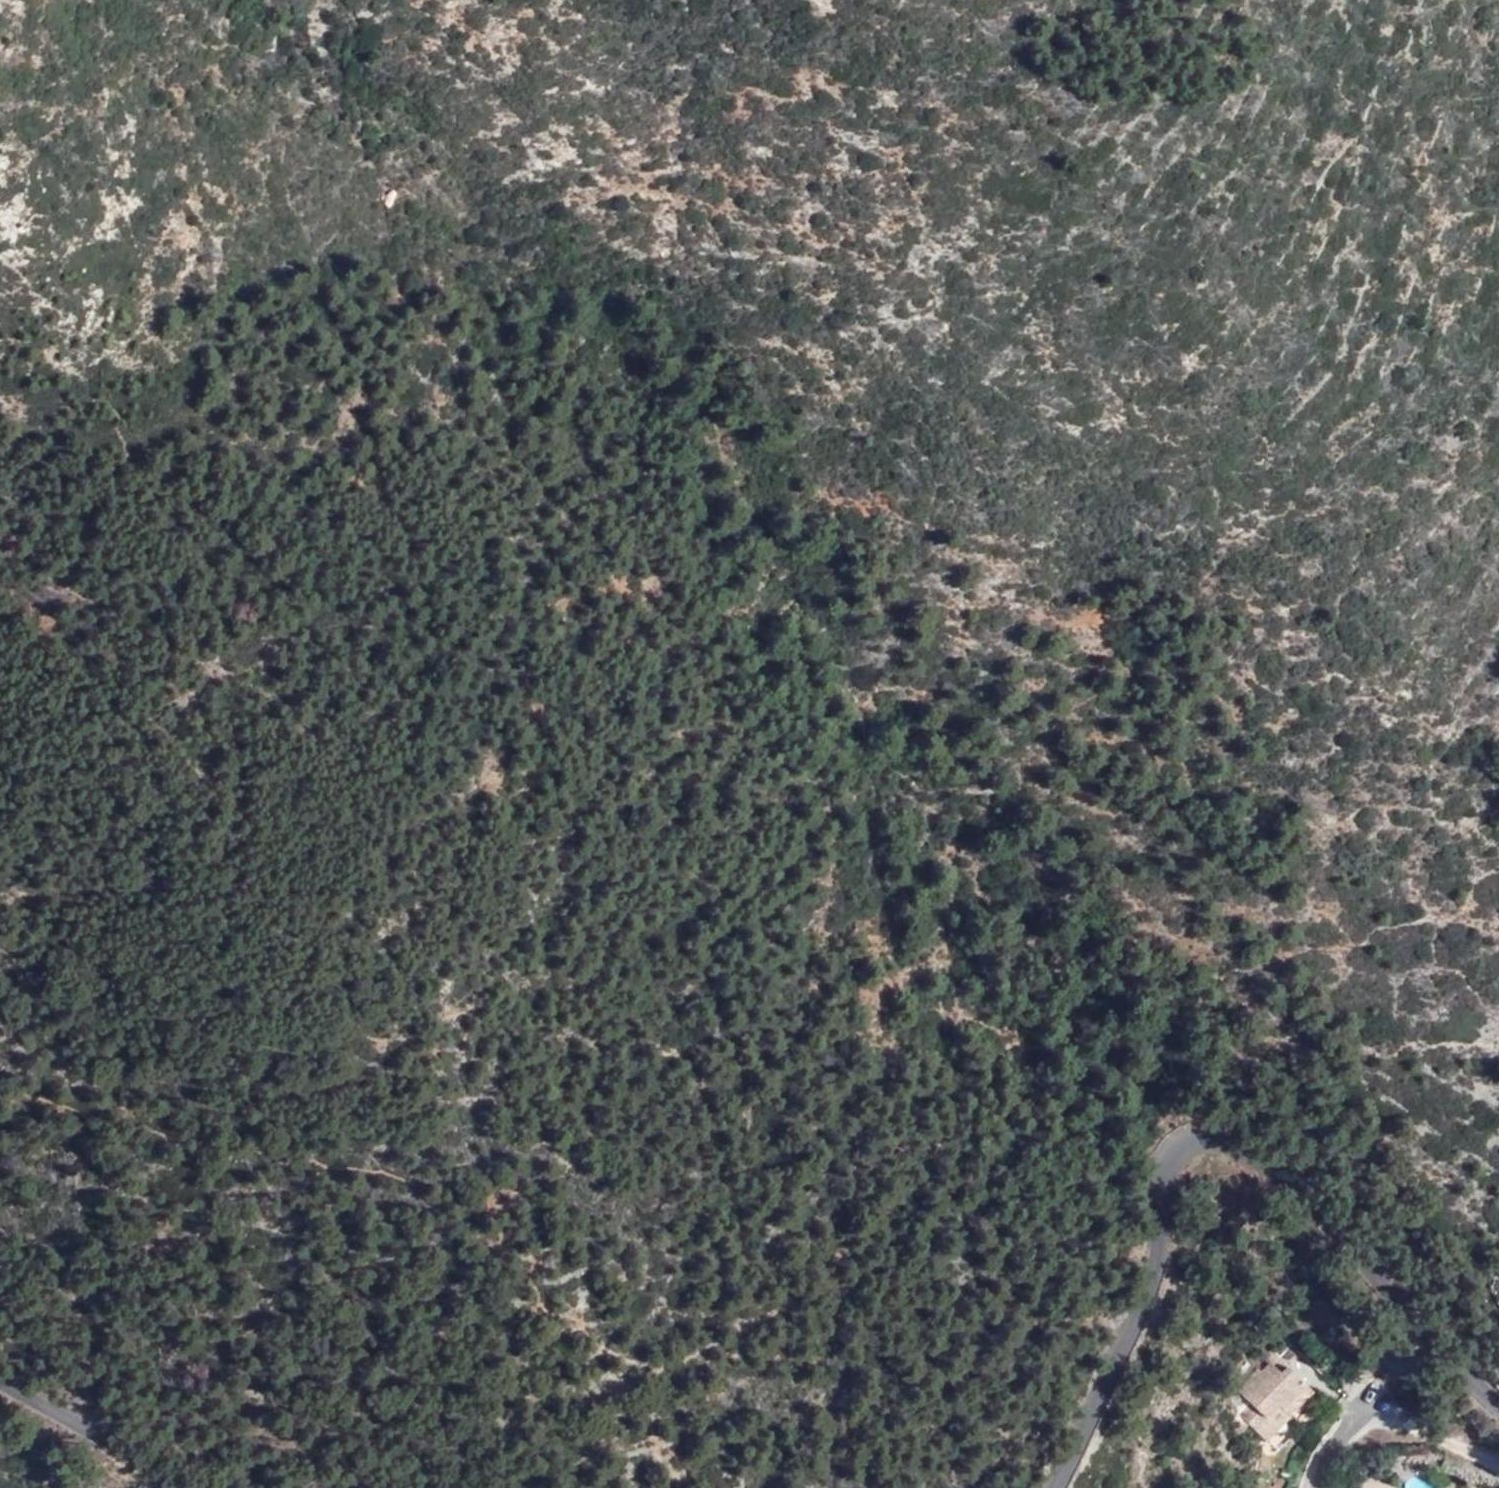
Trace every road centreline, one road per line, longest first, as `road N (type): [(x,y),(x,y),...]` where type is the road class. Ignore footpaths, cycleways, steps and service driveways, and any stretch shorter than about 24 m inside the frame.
road 1 (unclassified): [(1054,1487),(1149,1287),(1160,1254),(1166,1163),(1180,1146),(1198,1141),(1241,1148),(1267,1164),(1498,1396)]
road 2 (unclassified): [(0,1382),(177,1487)]
road 3 (track): [(1369,1406),(1498,1459)]

